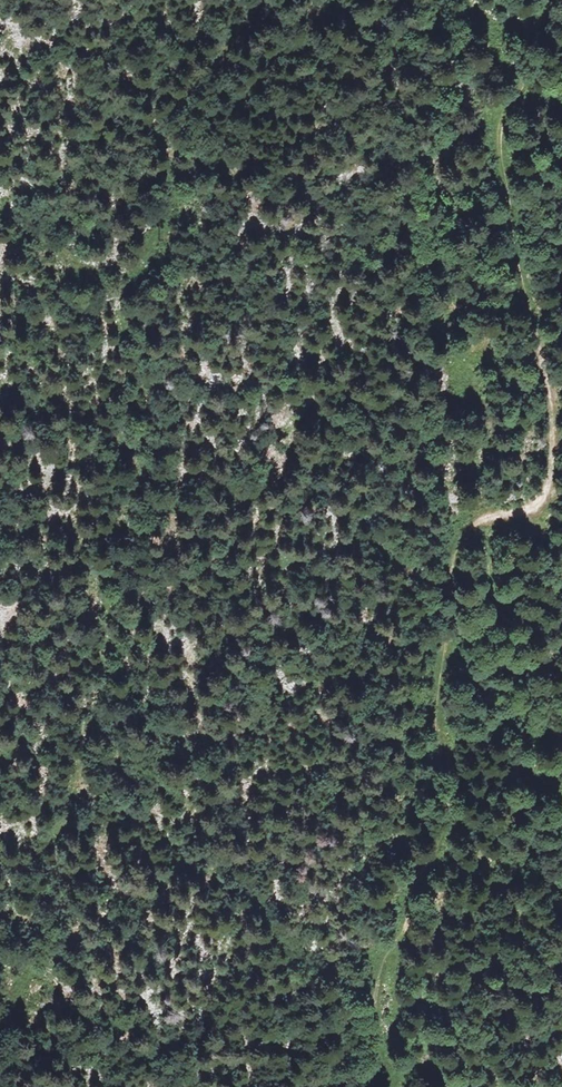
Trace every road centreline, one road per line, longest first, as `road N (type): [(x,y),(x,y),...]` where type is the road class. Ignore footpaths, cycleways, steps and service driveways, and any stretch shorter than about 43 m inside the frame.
road 1 (track): [(383,1086),(379,1005),(412,891),(444,823),(440,720),(462,544),(495,515),(535,507),(553,485),(556,429),(515,218),(509,123),(518,74),(555,0)]
road 2 (track): [(561,783),(506,716),(492,651),(495,515)]

